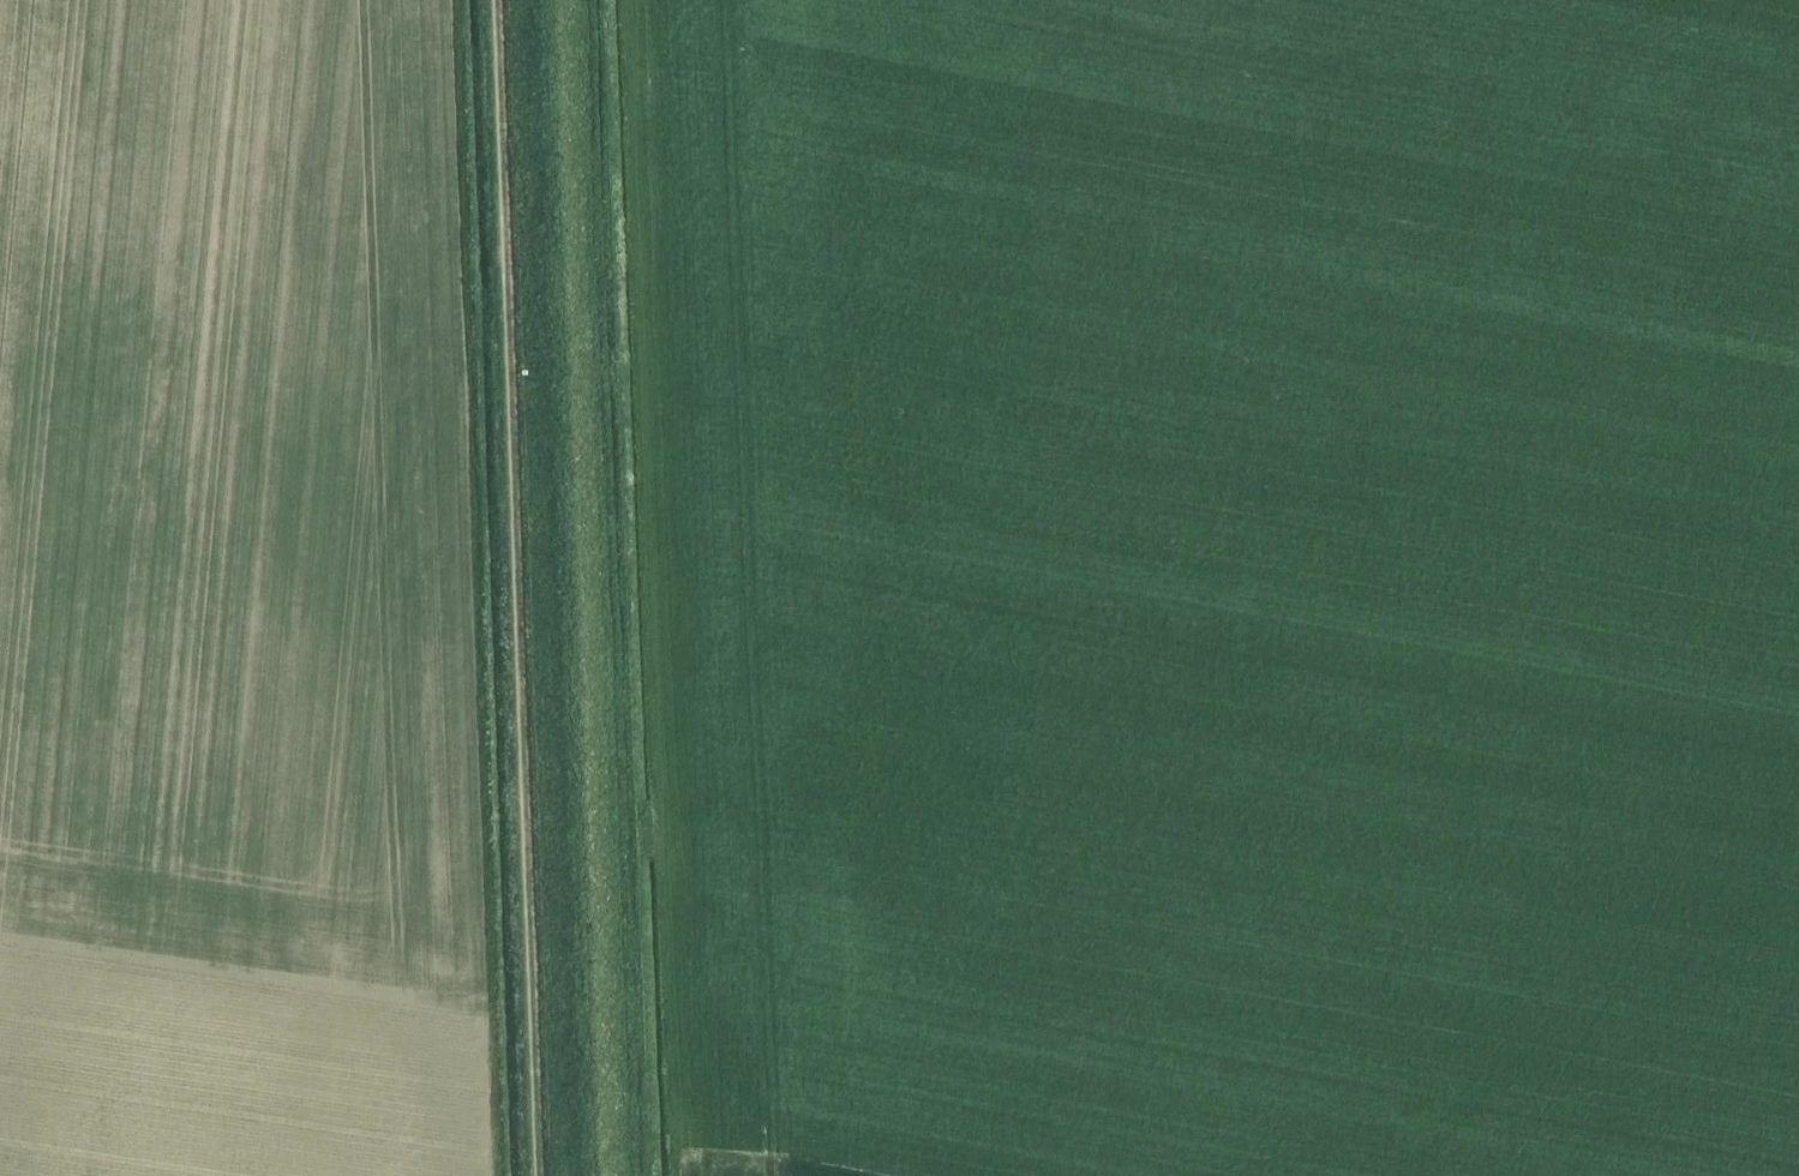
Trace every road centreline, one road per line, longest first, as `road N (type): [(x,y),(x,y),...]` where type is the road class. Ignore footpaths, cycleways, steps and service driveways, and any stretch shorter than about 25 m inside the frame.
road 1 (track): [(593,0),(633,1175)]
road 2 (track): [(490,0),(530,1175)]

